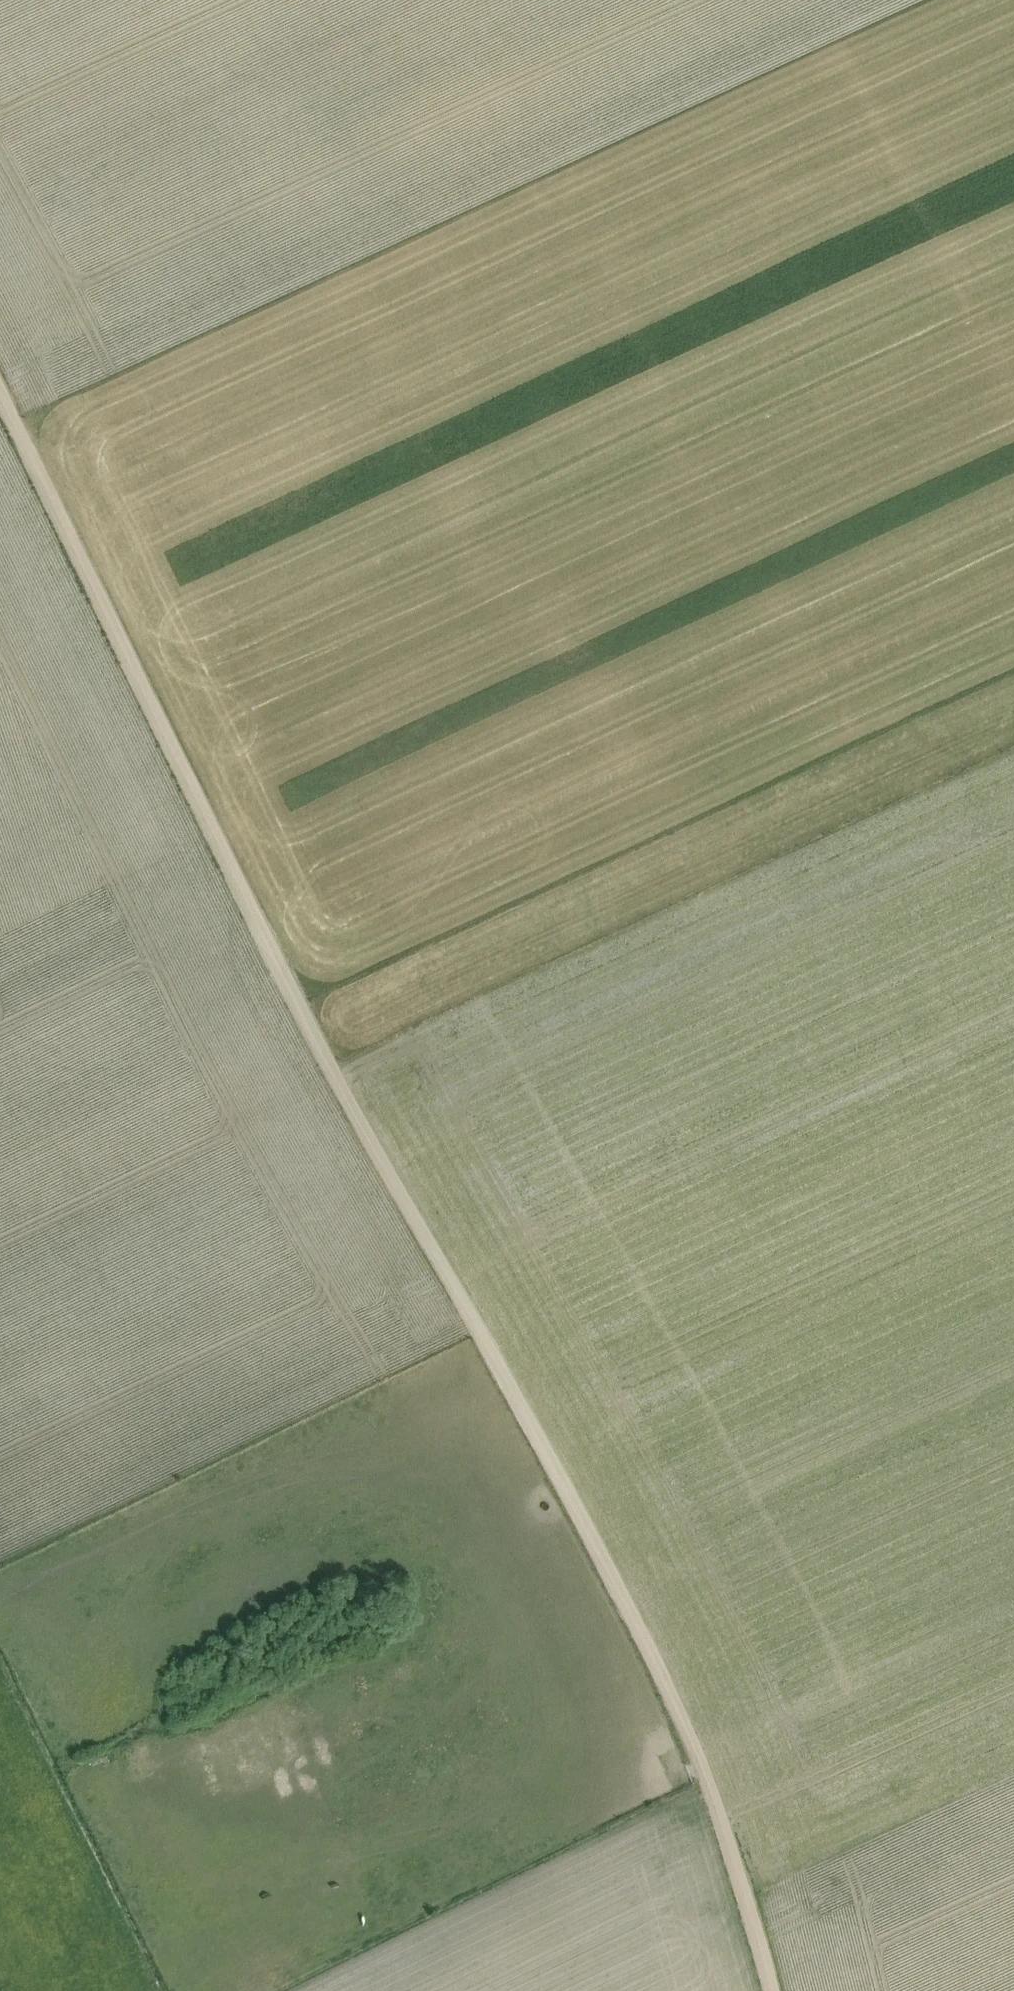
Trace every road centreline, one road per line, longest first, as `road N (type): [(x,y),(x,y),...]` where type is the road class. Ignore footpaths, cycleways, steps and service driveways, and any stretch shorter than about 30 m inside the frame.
road 1 (track): [(0,392),(237,873),(655,1662),(707,1777),(774,1990)]

